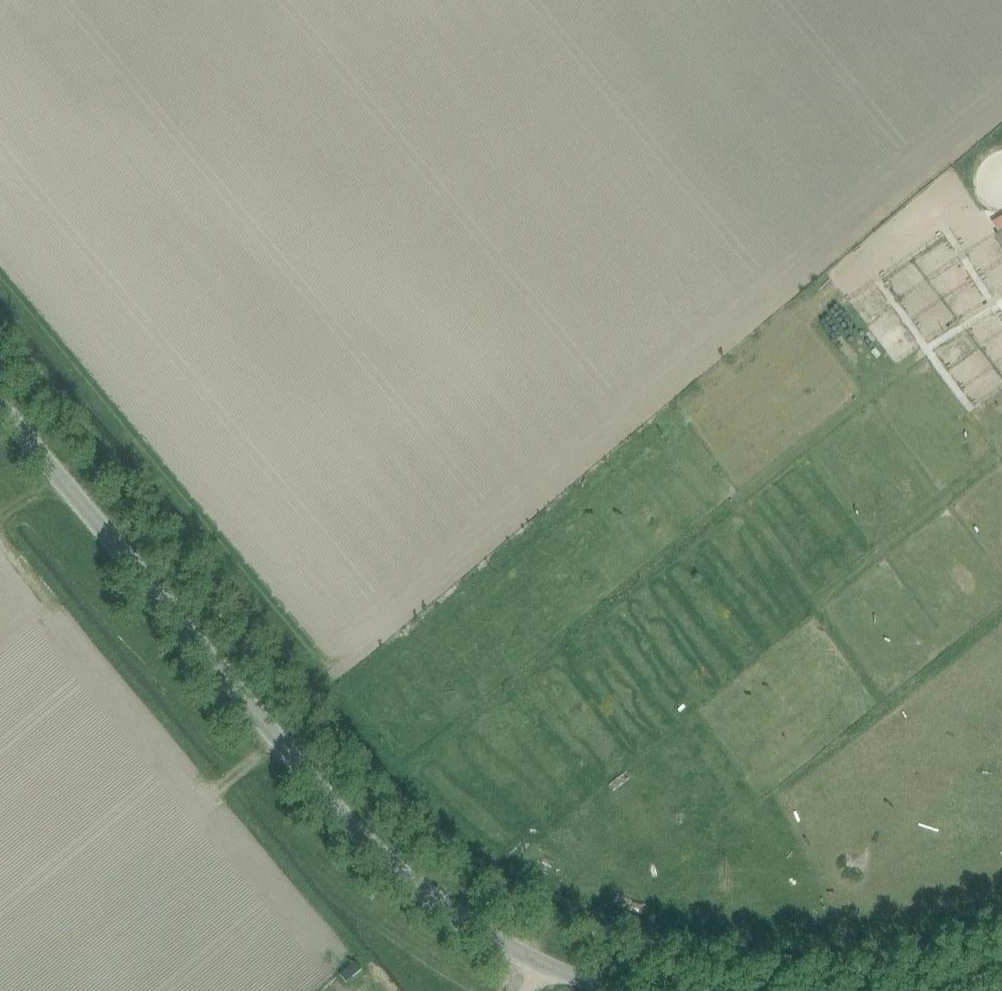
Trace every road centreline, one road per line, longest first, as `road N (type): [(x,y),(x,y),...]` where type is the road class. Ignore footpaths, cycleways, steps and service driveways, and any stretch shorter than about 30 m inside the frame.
road 1 (unclassified): [(601,990),(462,920),(357,833),(0,407)]

